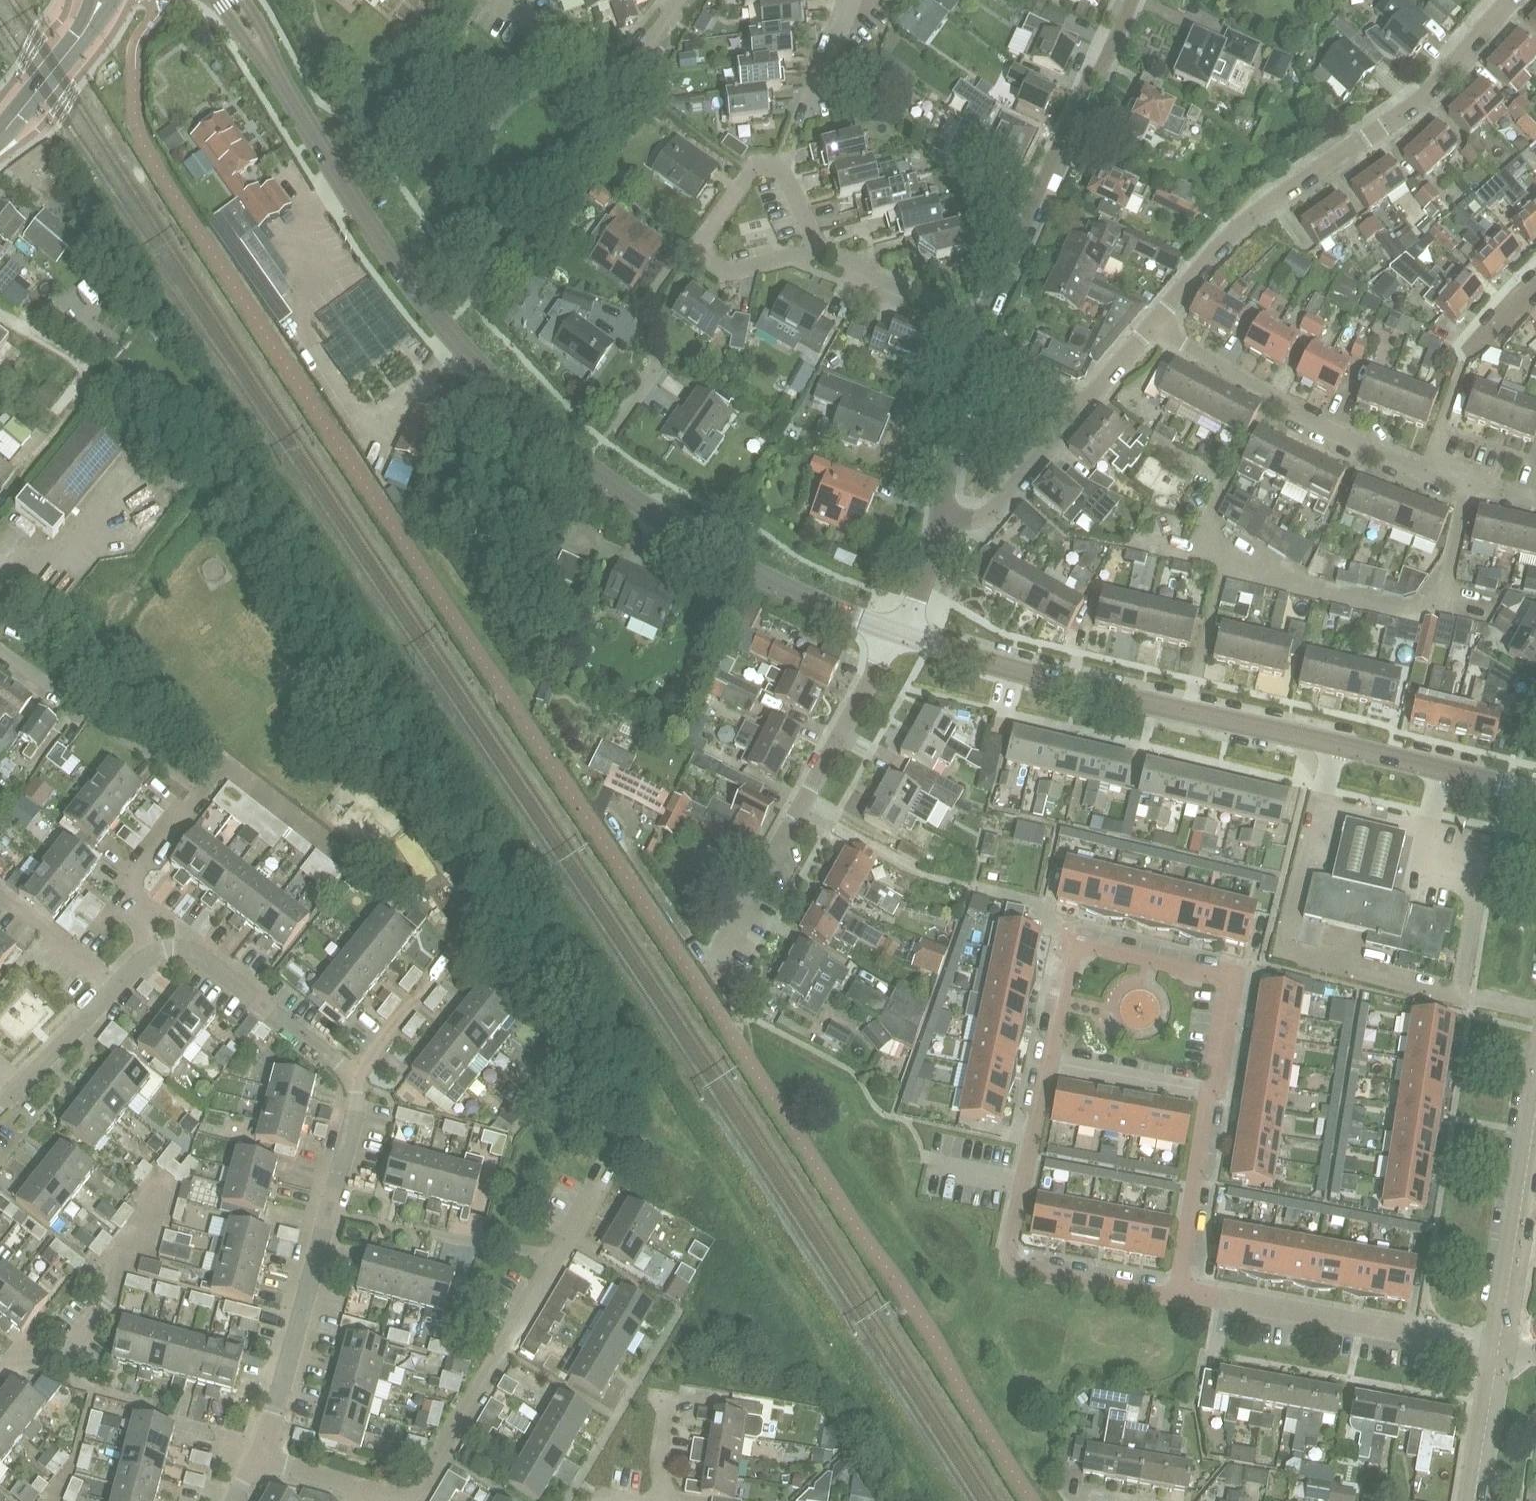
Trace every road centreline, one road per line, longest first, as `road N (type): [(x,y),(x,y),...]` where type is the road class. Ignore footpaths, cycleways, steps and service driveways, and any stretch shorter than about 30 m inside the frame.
road 1 (tertiary): [(892,632),(771,581),(630,499),(500,387),(412,287),(288,96)]
road 2 (tertiary): [(1535,792),(902,637)]
road 3 (residential): [(261,1459),(346,1152),(356,1105),(352,1077),(202,959),(154,955)]
road 4 (residential): [(1155,324),(1265,205),(1429,93),(1508,0)]
road 5 (residential): [(379,1495),(414,1497),(422,1488),(602,1170)]
road 6 (residential): [(1213,1092),(1232,984),(1084,946),(1073,949),(1049,1062)]
road 7 (residential): [(714,977),(892,632)]
road 8 (residential): [(1049,1062),(1012,1263),(1158,1297),(1182,1293)]
road 9 (residential): [(984,325),(1086,86),(1105,67),(1134,0)]
road 10 (residential): [(1499,1349),(1182,1293)]
road 11 (residential): [(1430,471),(1352,439),(1155,324)]
road 12 (residential): [(941,520),(982,518),(1002,504),(1155,324)]
road 13 (residential): [(1499,1349),(1535,1115)]
road 14 (residential): [(499,5),(588,67),(611,71),(635,64),(681,0)]
road 15 (residential): [(611,430),(658,369),(643,309),(687,246),(699,247)]
road 16 (residential): [(1430,471),(1470,348),(1535,278)]
road 17 (residential): [(817,249),(782,167),(764,164),(750,171),(699,247)]
road 18 (residential): [(1182,1293),(1213,1092)]
road 19 (residential): [(941,520),(950,424),(984,325)]
road 20 (residential): [(154,955),(128,876),(199,793)]
road 21 (residential): [(345,859),(222,765),(199,793)]
road 22 (residential): [(984,325),(817,249)]
road 23 (residential): [(1049,1062),(1213,1092)]
road 24 (residential): [(0,1105),(111,992)]
road 25 (residential): [(1474,1500),(1499,1349)]
road 26 (residential): [(0,903),(111,992)]
road 27 (residential): [(699,247),(725,272),(817,249)]
road 28 (tertiary): [(0,136),(79,38)]
road 29 (residential): [(379,1495),(261,1459)]
road 30 (residential): [(902,637),(941,520)]
road 31 (tertiary): [(215,0),(288,96)]

